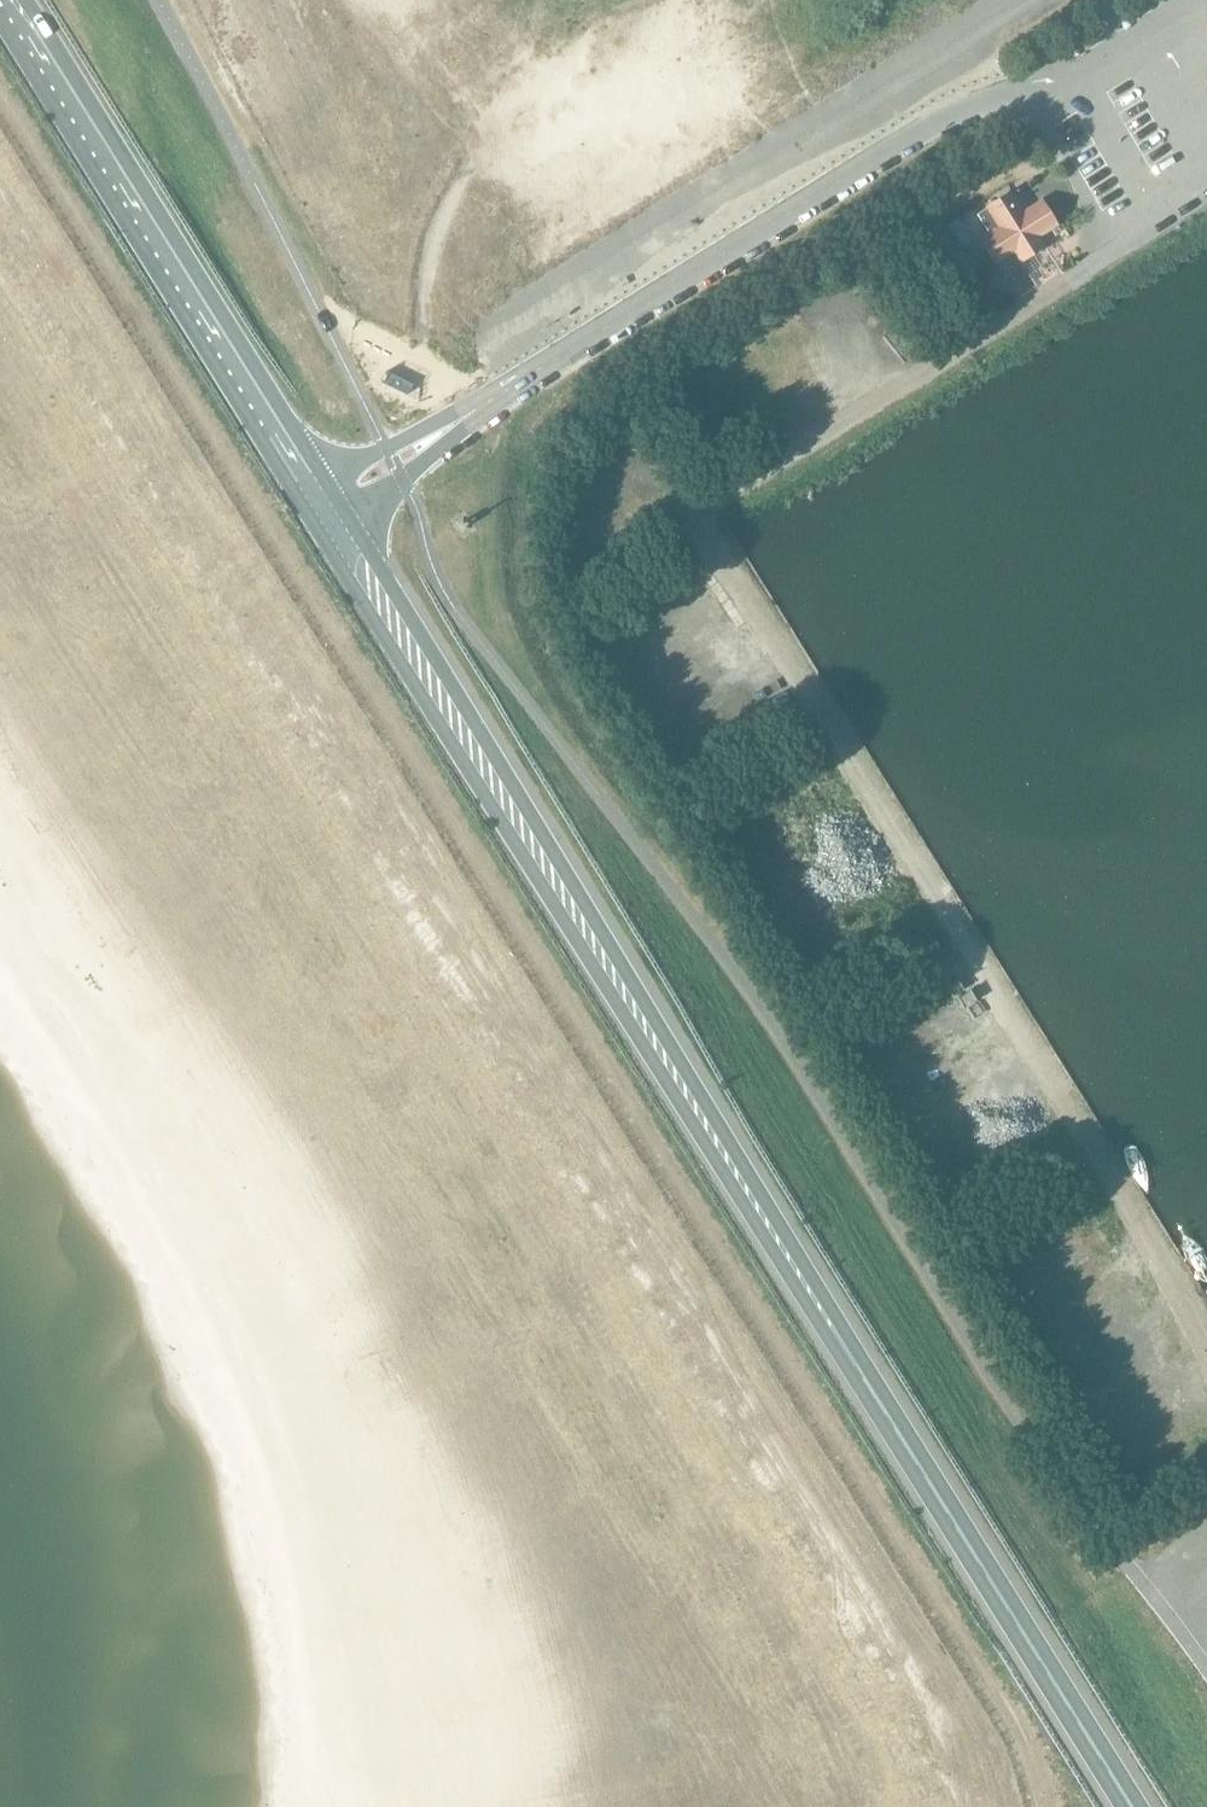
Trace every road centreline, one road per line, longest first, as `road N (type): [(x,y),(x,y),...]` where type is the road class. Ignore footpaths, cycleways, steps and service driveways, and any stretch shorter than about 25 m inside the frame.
road 1 (trunk): [(1132,1806),(335,529)]
road 2 (unclassified): [(465,418),(947,115),(1021,90),(1071,95),(1100,113),(1153,200),(1083,274),(966,347)]
road 3 (trunk): [(312,492),(5,0)]
road 4 (track): [(474,411),(424,348),(426,263),(453,190),(498,139)]
road 5 (unclassified): [(335,529),(458,435),(465,418)]
road 6 (unclassified): [(465,418),(446,418),(312,492)]

